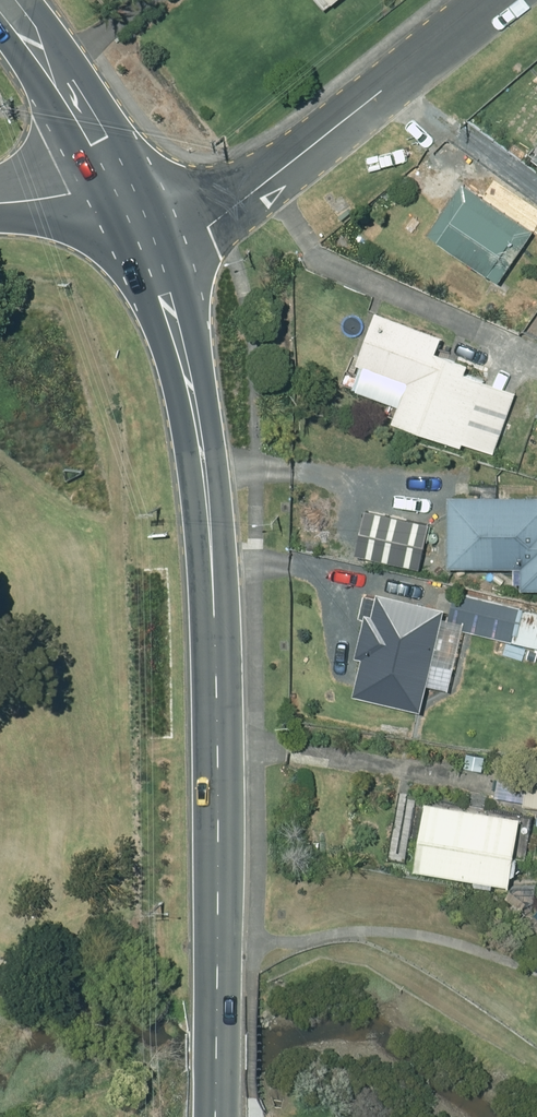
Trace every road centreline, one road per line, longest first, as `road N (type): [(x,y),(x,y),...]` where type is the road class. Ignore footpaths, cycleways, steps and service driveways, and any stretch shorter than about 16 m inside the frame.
road 1 (tertiary): [(215,1116),(217,778),(205,501),(178,339),(136,211)]
road 2 (residential): [(136,211),(209,227),(492,0)]
road 3 (tertiary): [(136,211),(59,92),(35,39),(3,0)]
road 4 (residential): [(0,202),(70,194),(136,211)]

